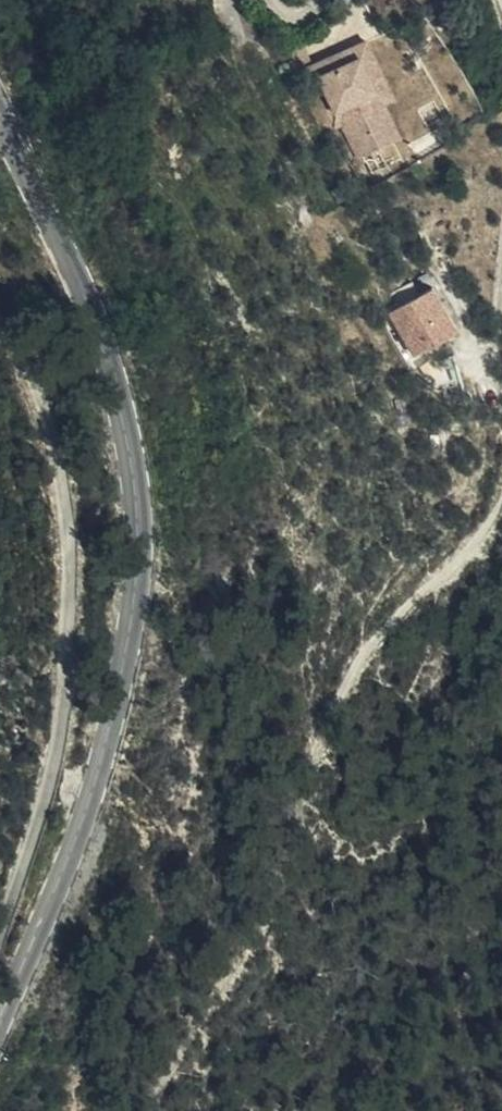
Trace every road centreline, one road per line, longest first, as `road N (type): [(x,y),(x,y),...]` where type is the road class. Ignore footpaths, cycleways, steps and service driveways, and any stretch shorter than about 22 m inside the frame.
road 1 (tertiary): [(0,1011),(74,839),(102,750),(122,665),(133,503),(107,356),(0,121)]
road 2 (residential): [(0,919),(59,719),(64,546),(49,434),(0,328)]

